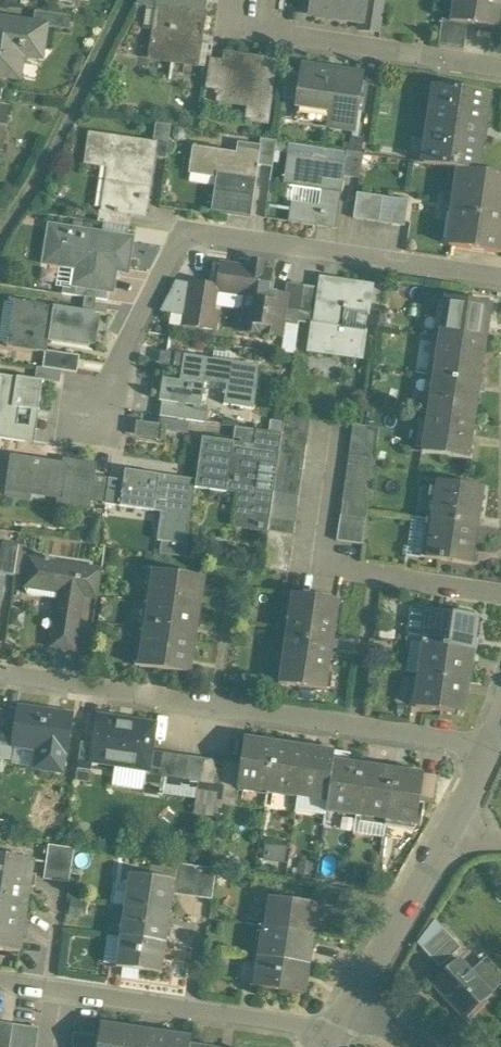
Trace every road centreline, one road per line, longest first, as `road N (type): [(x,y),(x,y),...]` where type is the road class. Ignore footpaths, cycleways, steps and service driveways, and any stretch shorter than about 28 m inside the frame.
road 1 (residential): [(500,279),(187,234),(82,419)]
road 2 (residential): [(492,748),(0,676)]
road 3 (residential): [(331,1033),(0,984)]
road 4 (residential): [(500,63),(240,27)]
road 5 (residential): [(355,995),(453,840)]

